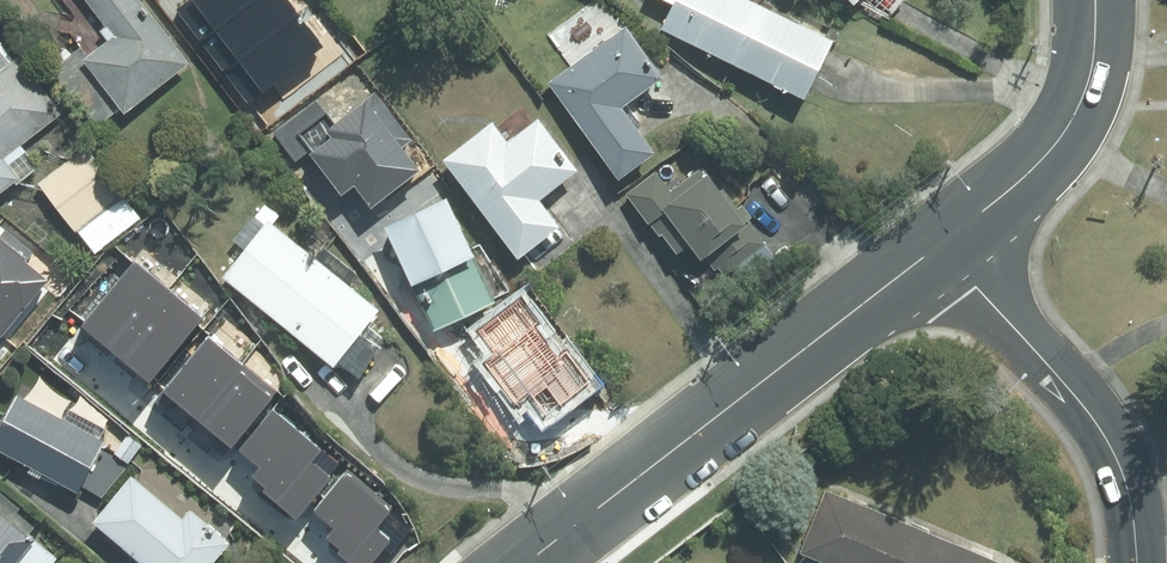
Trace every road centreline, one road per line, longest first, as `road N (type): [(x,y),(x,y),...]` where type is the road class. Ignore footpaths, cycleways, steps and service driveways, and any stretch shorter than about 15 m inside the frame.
road 1 (secondary): [(941,244),(530,562)]
road 2 (tertiary): [(1136,562),(1124,477),(1096,420),(941,244)]
road 3 (secondary): [(1094,0),(1089,78),(1056,147),(941,244)]

